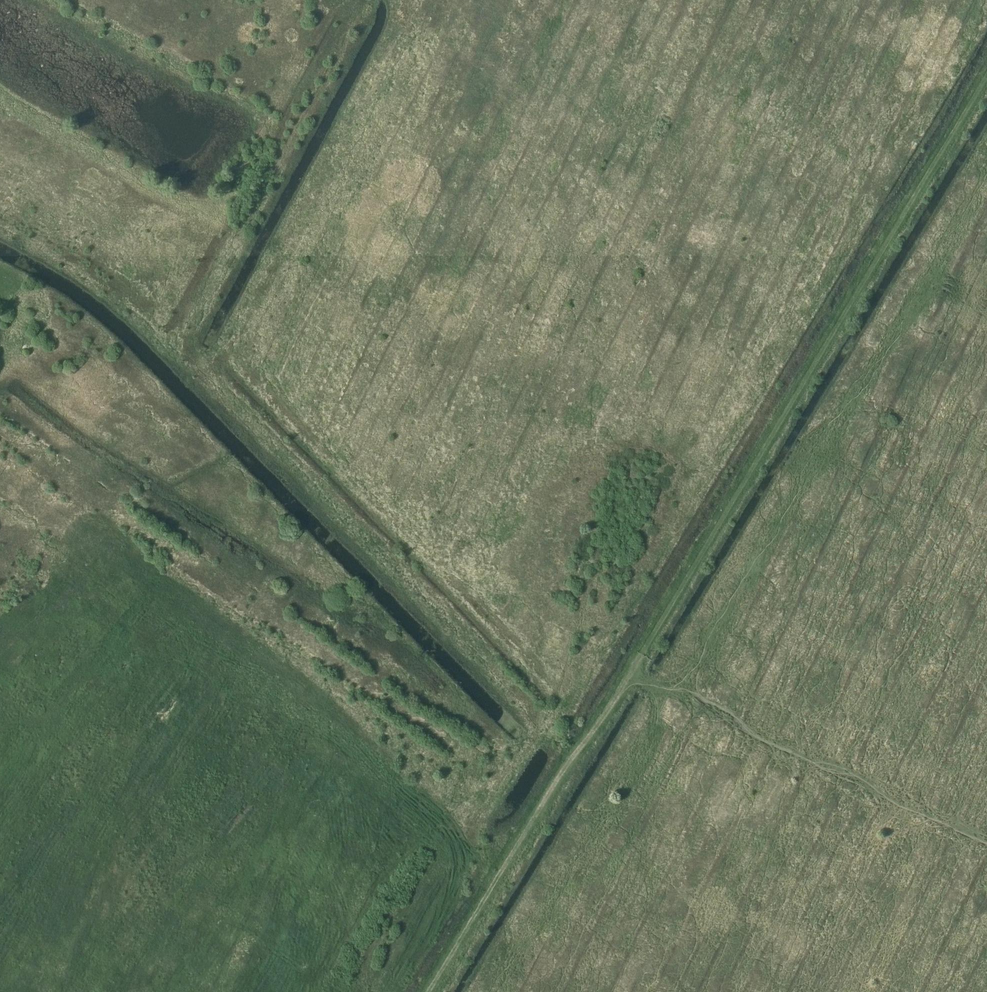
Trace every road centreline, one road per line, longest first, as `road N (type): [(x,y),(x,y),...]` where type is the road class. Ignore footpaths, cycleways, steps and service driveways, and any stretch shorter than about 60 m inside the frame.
road 1 (track): [(430,991),(986,71)]

